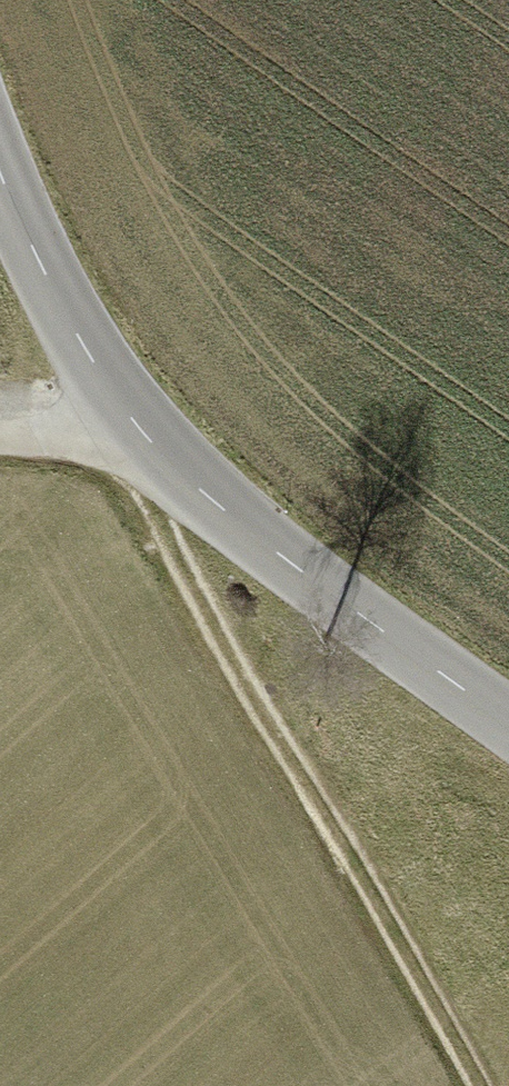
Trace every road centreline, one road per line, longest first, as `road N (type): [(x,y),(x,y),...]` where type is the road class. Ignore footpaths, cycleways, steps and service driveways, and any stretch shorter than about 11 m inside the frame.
road 1 (tertiary): [(0,148),(42,257),(118,400),(170,463),(508,717)]
road 2 (track): [(170,463),(159,509),(200,603),(481,1085)]
road 3 (track): [(118,400),(38,434),(0,435)]

